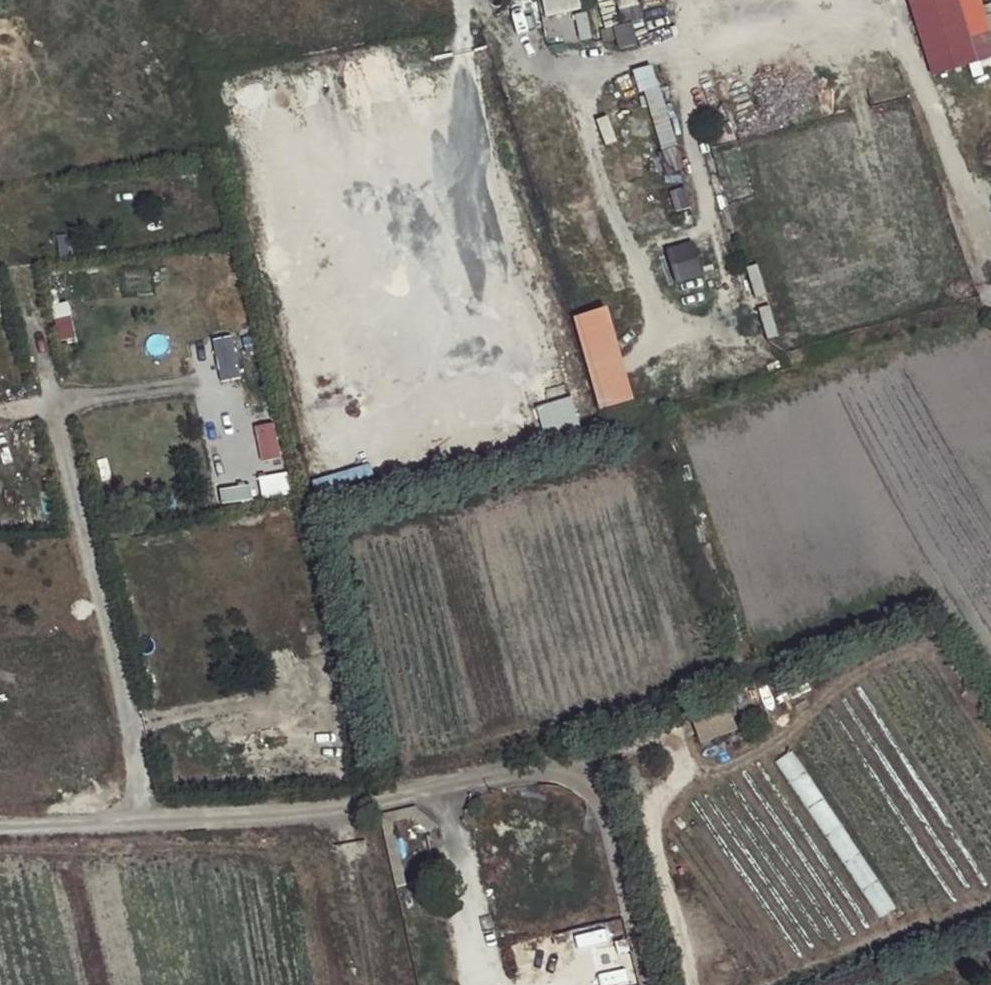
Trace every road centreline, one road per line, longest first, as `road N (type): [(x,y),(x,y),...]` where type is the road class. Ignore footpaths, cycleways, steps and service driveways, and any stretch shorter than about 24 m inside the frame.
road 1 (unclassified): [(152,820),(378,808),(538,769),(584,787),(607,828),(649,984)]
road 2 (unclassified): [(28,320),(152,820)]
road 3 (unclassified): [(0,828),(152,820)]

